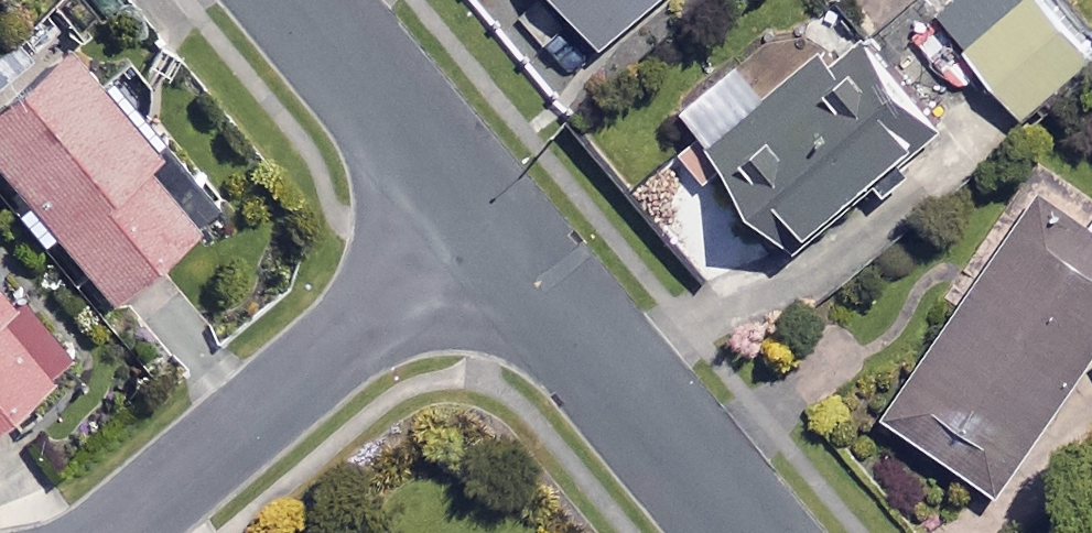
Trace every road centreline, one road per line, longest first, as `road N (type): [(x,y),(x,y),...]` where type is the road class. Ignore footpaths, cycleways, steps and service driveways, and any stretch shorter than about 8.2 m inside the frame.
road 1 (residential): [(97,532),(487,228)]
road 2 (residential): [(743,532),(487,228)]
road 3 (residential): [(487,228),(297,0)]

